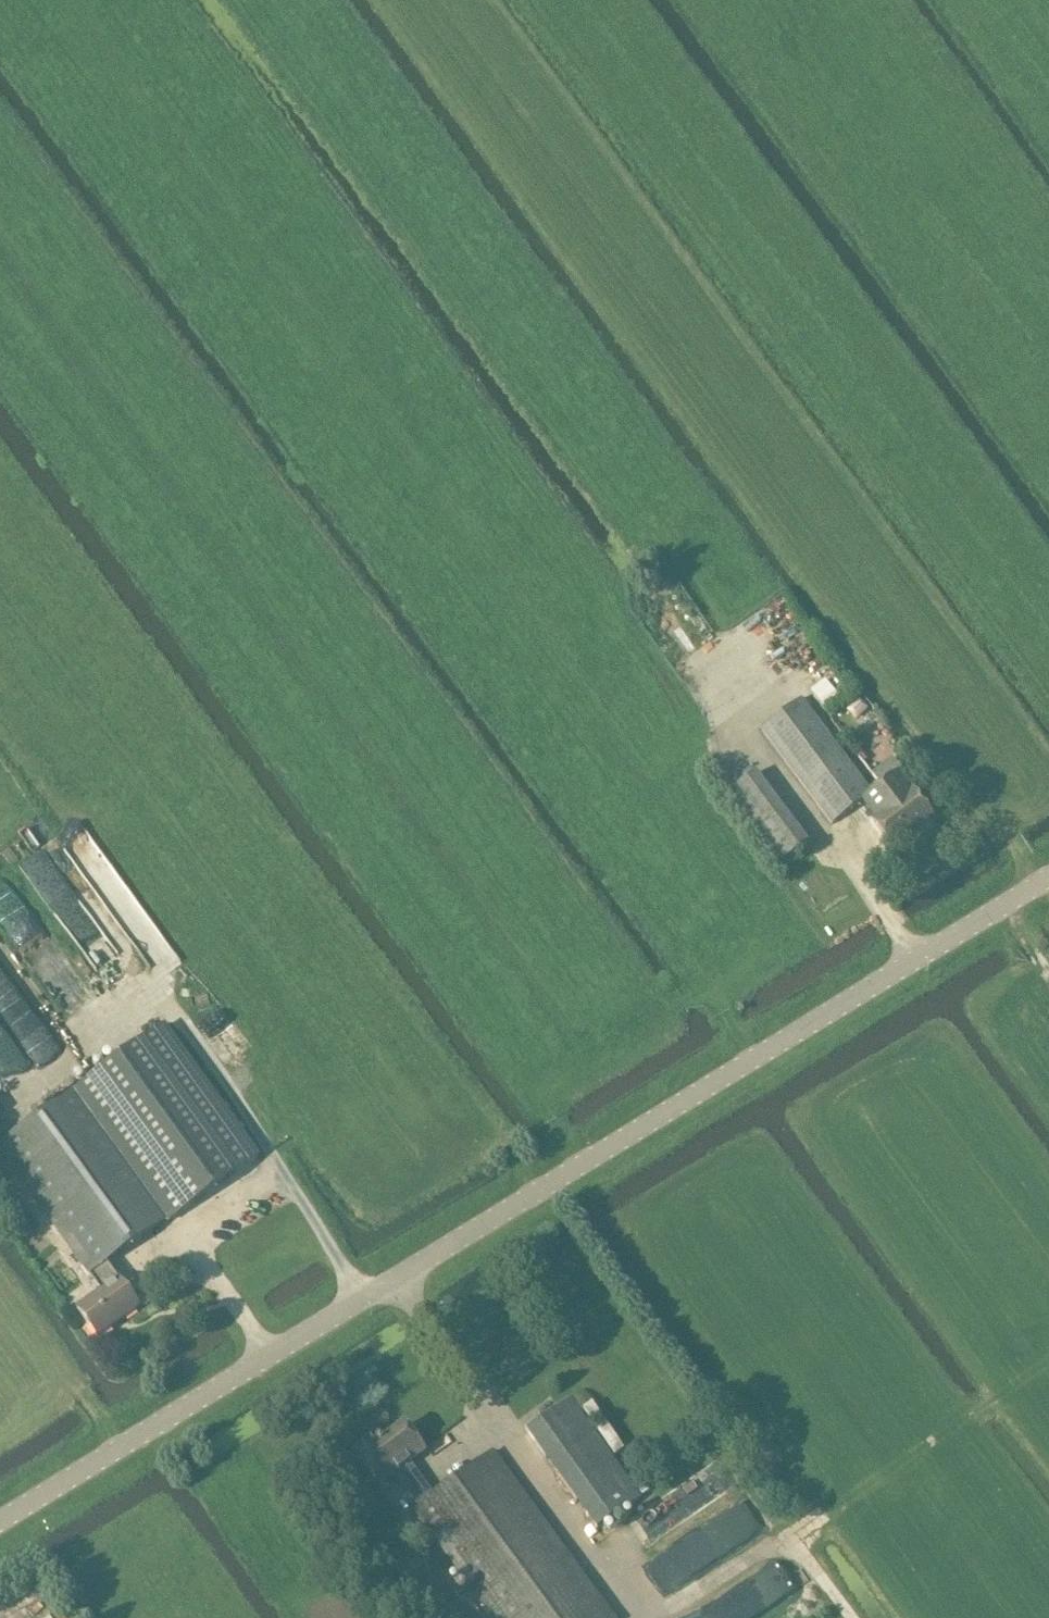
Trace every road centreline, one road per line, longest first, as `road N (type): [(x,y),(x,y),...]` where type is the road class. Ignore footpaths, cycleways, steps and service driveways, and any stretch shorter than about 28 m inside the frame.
road 1 (unclassified): [(0,1523),(1048,879)]
road 2 (track): [(850,1617),(789,1535),(652,1617)]
road 3 (track): [(75,1051),(0,945)]

